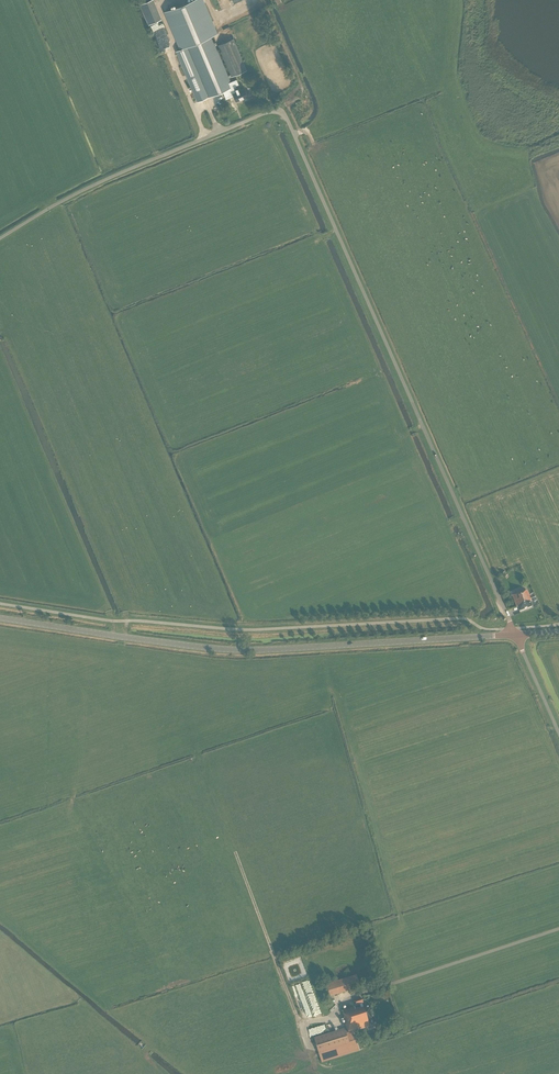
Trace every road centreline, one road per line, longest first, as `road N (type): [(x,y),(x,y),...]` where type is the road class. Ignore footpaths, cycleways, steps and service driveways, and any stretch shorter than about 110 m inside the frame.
road 1 (unclassified): [(515,635),(278,112),(134,165),(0,238)]
road 2 (secondary): [(0,618),(228,650),(515,635)]

